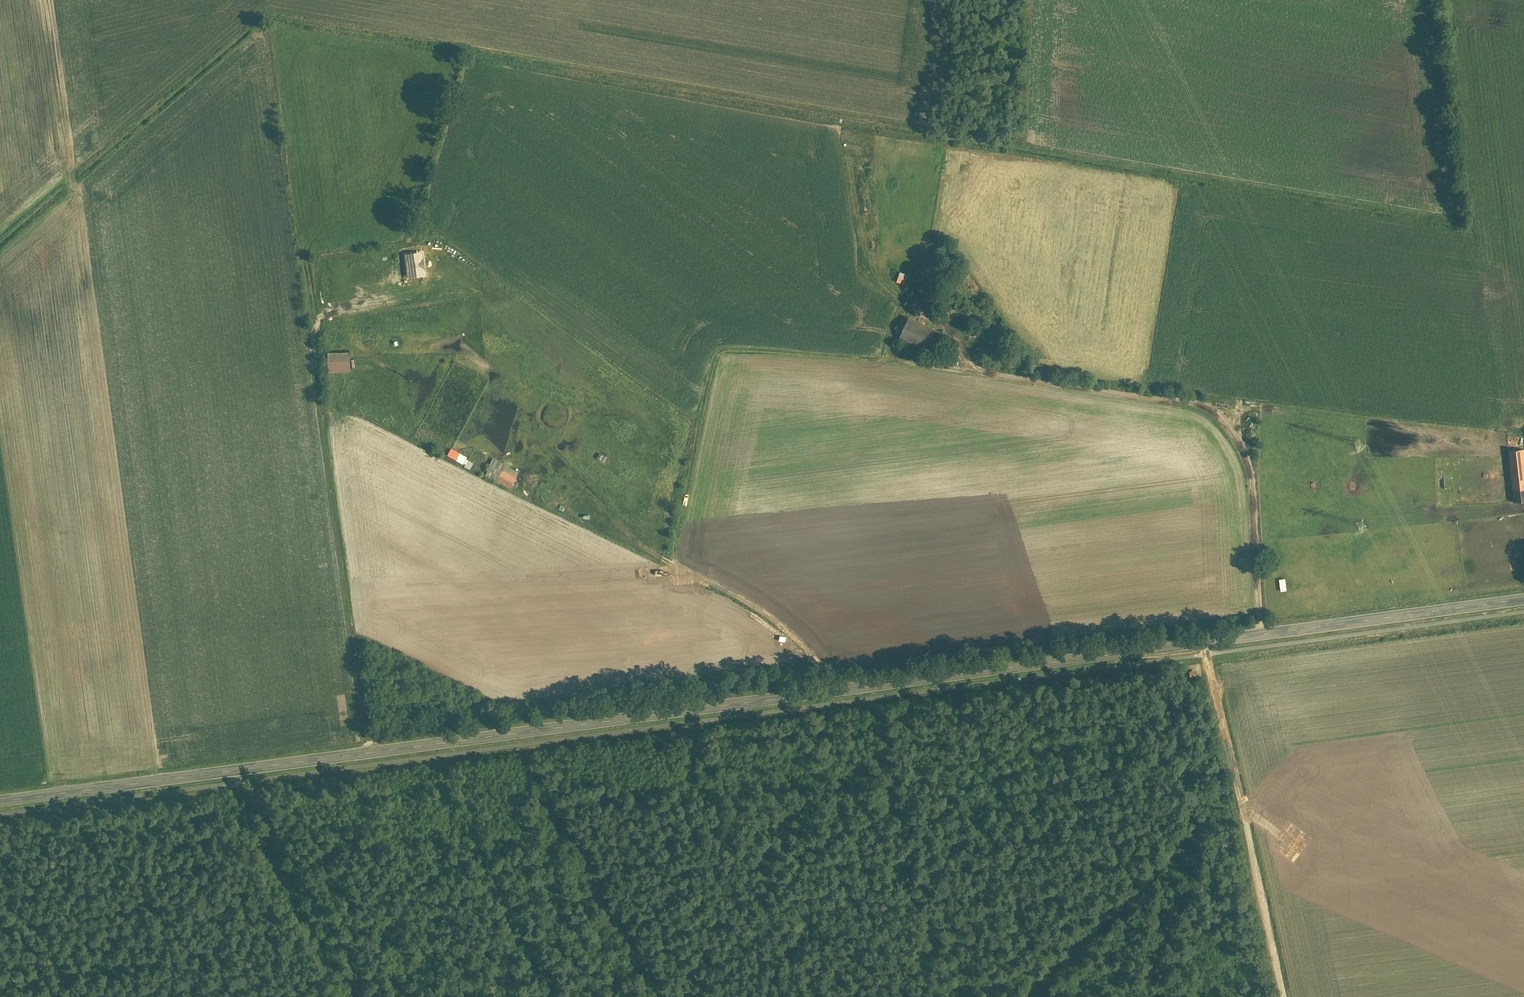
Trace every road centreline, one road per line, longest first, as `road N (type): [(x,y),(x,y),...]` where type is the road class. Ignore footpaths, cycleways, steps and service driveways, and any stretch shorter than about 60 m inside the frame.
road 1 (tertiary): [(0,804),(1523,602)]
road 2 (track): [(1272,634),(1254,486),(1230,430),(1201,405),(982,368),(952,322),(925,303)]
road 3 (track): [(1287,996),(1204,642)]
road 4 (track): [(819,694),(817,644),(677,566)]

